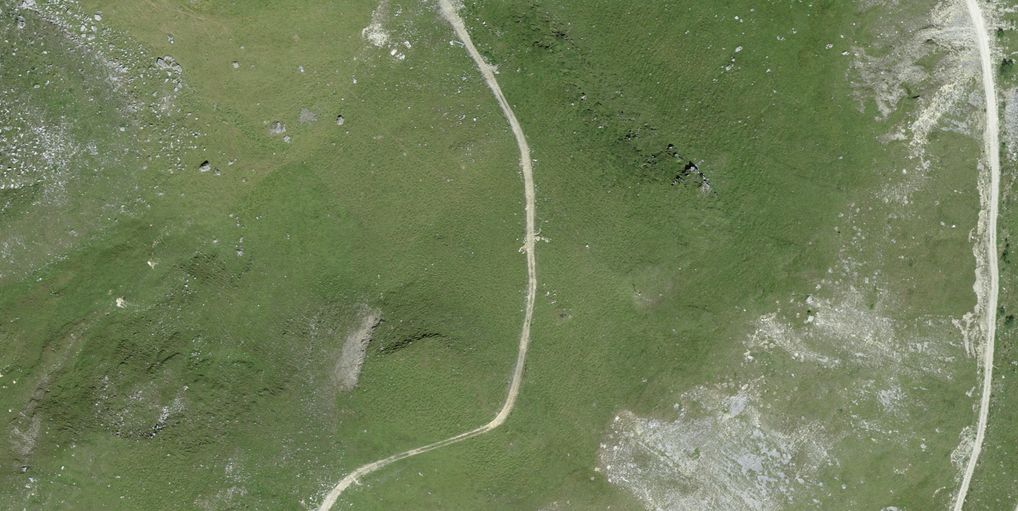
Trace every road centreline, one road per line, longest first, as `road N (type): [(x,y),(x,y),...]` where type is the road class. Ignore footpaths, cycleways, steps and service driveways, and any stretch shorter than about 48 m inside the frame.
road 1 (track): [(445,0),(533,163),(539,200),(525,358),(498,428),(349,471),(319,510)]
road 2 (track): [(960,510),(987,410),(996,252),(996,107),(973,0)]

